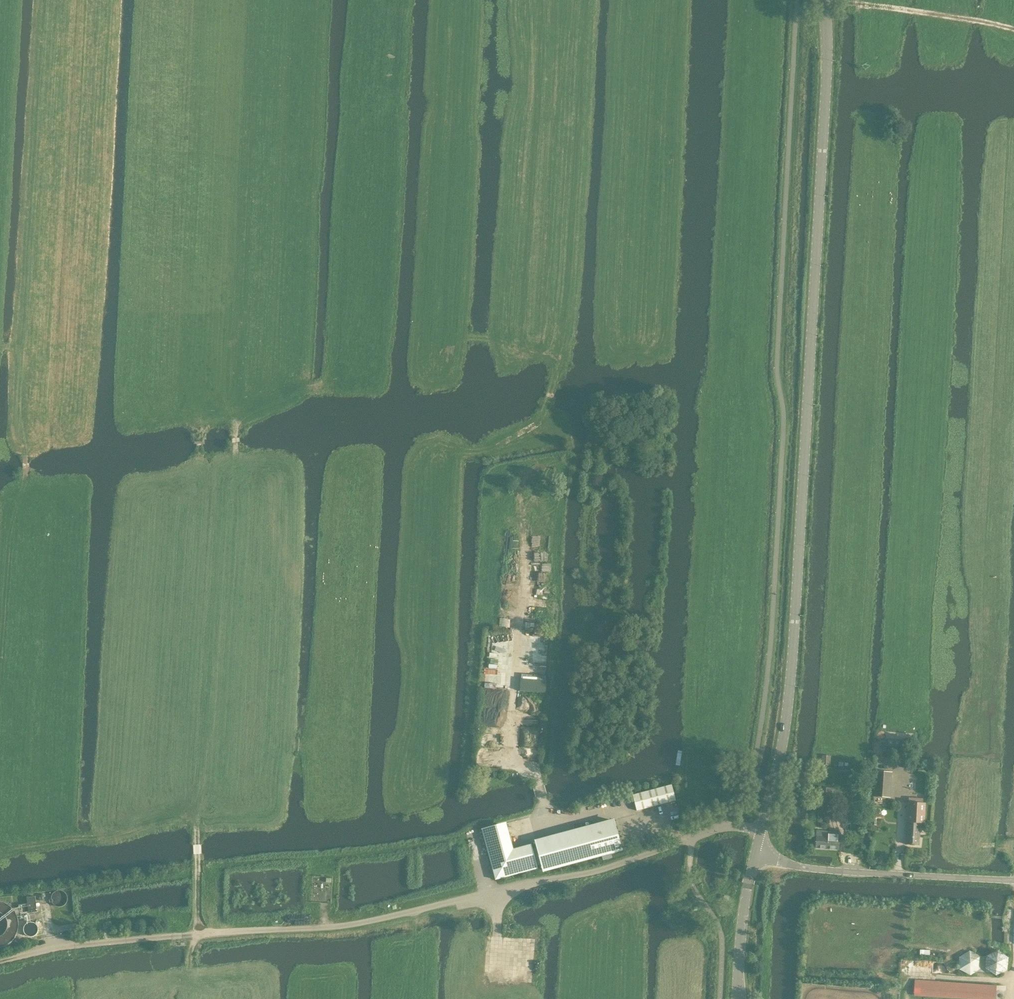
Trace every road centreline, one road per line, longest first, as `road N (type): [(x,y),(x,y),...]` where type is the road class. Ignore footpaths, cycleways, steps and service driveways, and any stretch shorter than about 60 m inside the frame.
road 1 (tertiary): [(761,830),(790,681),(826,0)]
road 2 (unclassified): [(15,959),(204,933),(346,924),(584,875),(718,829),(761,830)]
road 3 (unclassified): [(1013,879),(813,867),(754,853)]
road 4 (tertiary): [(739,998),(754,853)]
road 5 (track): [(891,1),(1013,25)]

